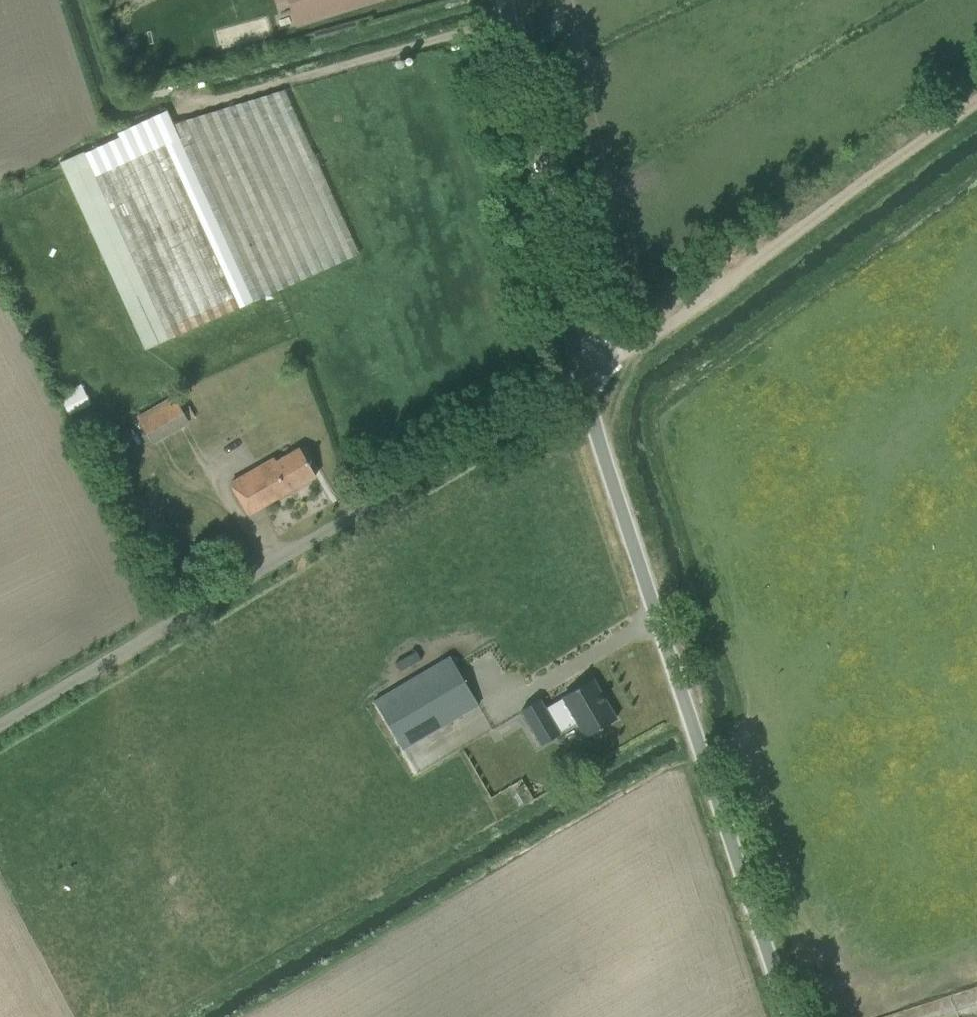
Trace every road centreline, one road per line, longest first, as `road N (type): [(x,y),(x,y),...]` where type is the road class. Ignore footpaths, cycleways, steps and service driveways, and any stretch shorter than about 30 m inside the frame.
road 1 (unclassified): [(0,725),(579,380)]
road 2 (unclassified): [(790,1016),(579,380)]
road 3 (track): [(250,1016),(702,752)]
road 4 (track): [(579,380),(976,99)]
road 5 (unclassified): [(579,380),(499,0)]

